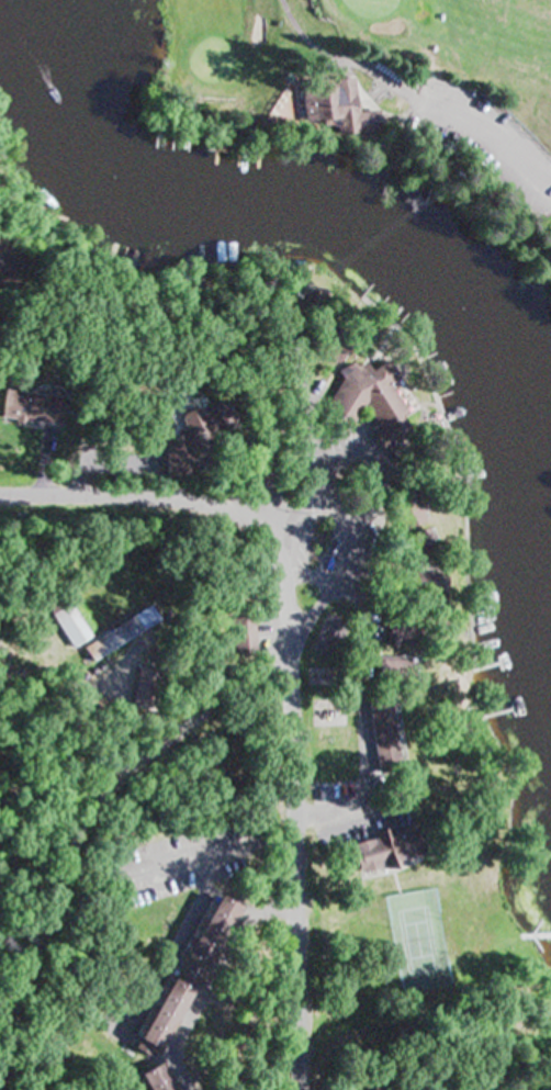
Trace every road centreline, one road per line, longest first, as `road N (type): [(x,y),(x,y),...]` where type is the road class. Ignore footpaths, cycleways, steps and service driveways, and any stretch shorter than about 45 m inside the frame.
road 1 (residential): [(0,489),(180,493),(227,498),(259,514),(288,561),(297,687)]
road 2 (residential): [(307,1089),(297,687)]
road 3 (residential): [(232,316),(59,292),(0,305)]

